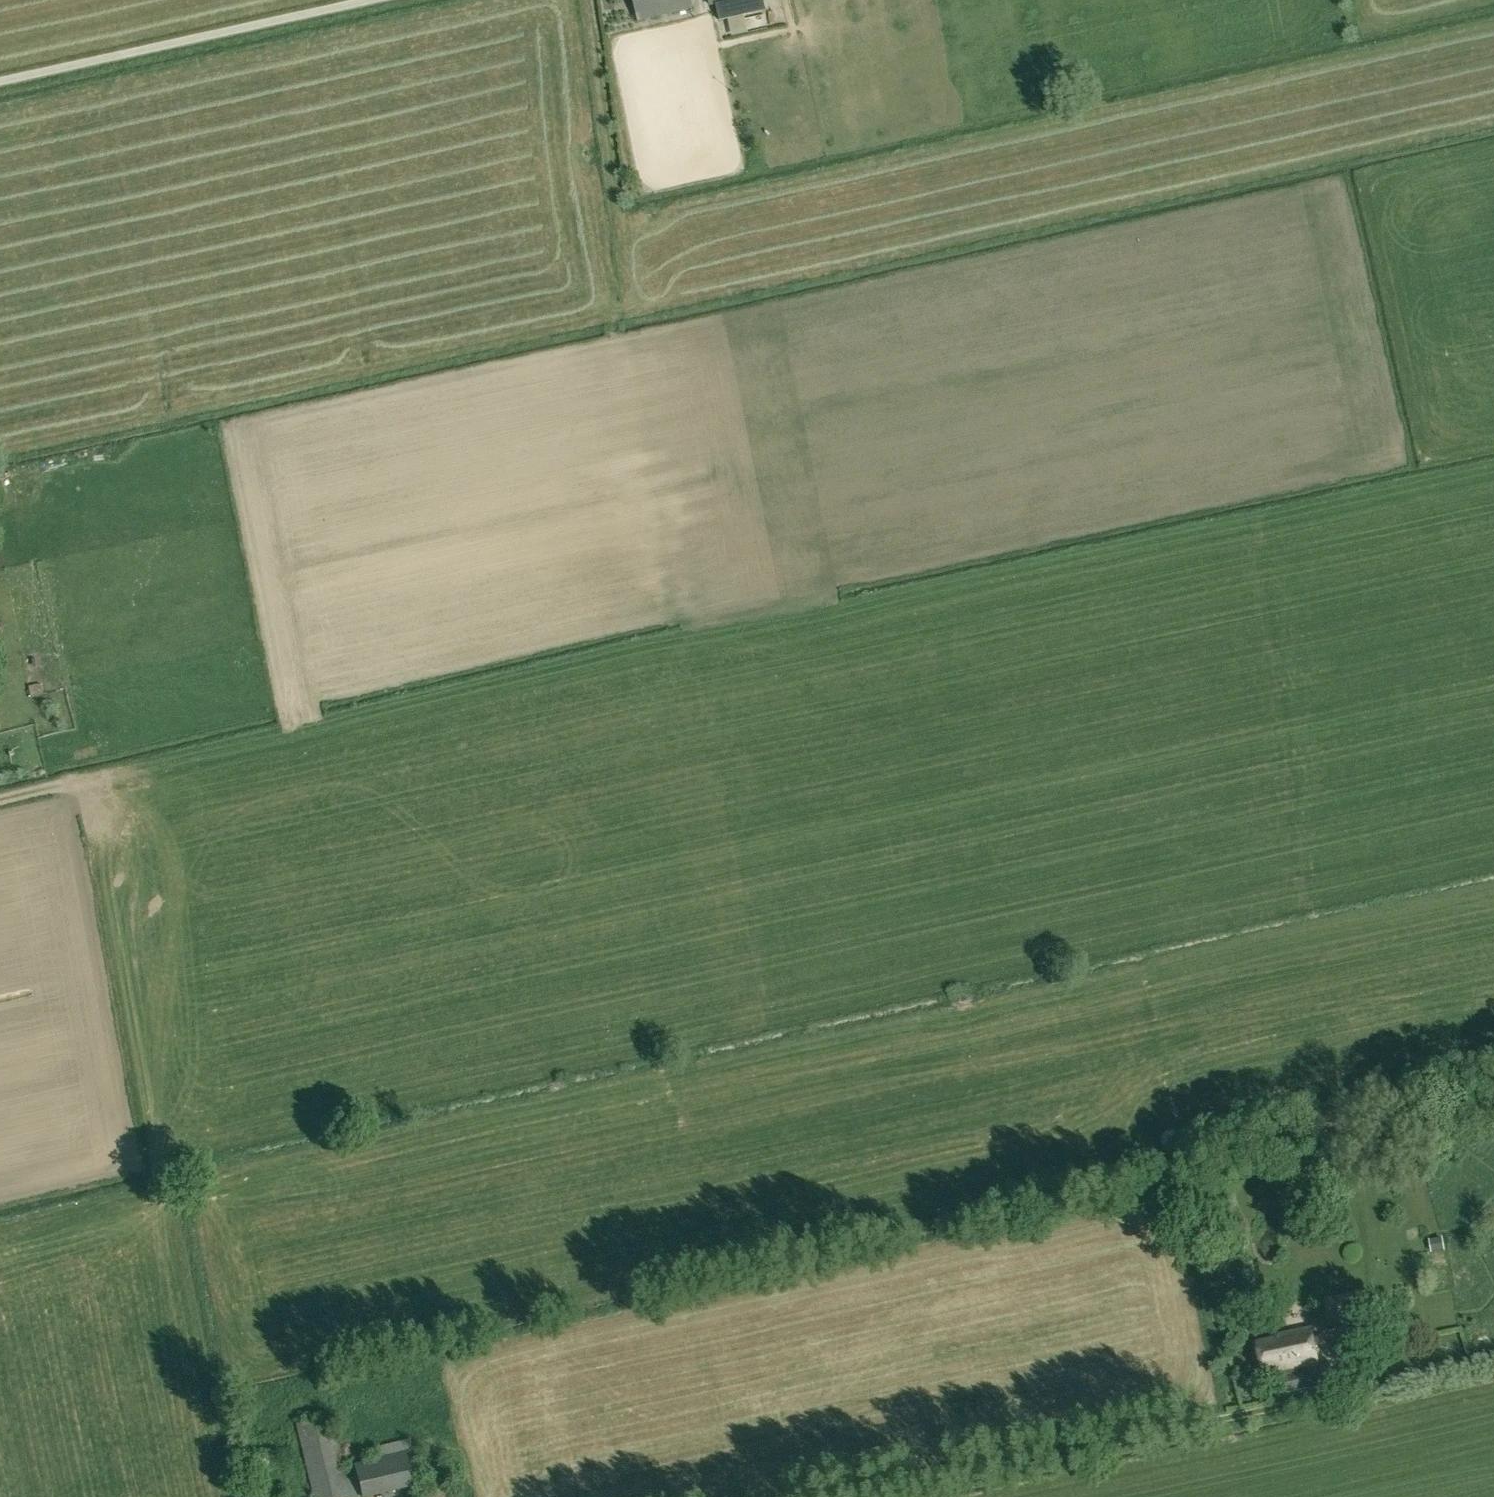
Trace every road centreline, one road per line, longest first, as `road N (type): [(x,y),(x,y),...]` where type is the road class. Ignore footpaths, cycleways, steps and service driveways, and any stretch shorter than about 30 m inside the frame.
road 1 (unclassified): [(878,1496),(1199,1421)]

